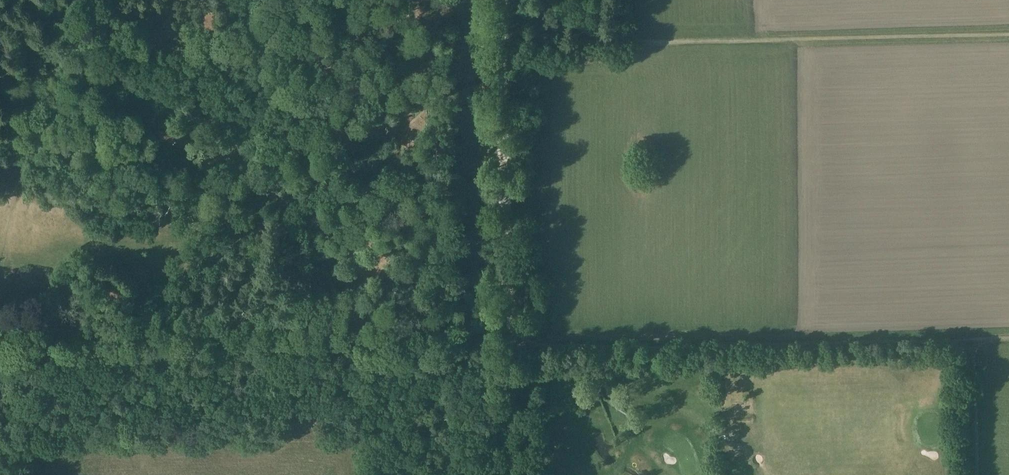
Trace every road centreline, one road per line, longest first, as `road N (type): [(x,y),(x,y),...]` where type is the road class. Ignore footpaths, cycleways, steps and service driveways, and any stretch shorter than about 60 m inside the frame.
road 1 (track): [(508,343),(499,0)]
road 2 (track): [(512,474),(508,343)]

